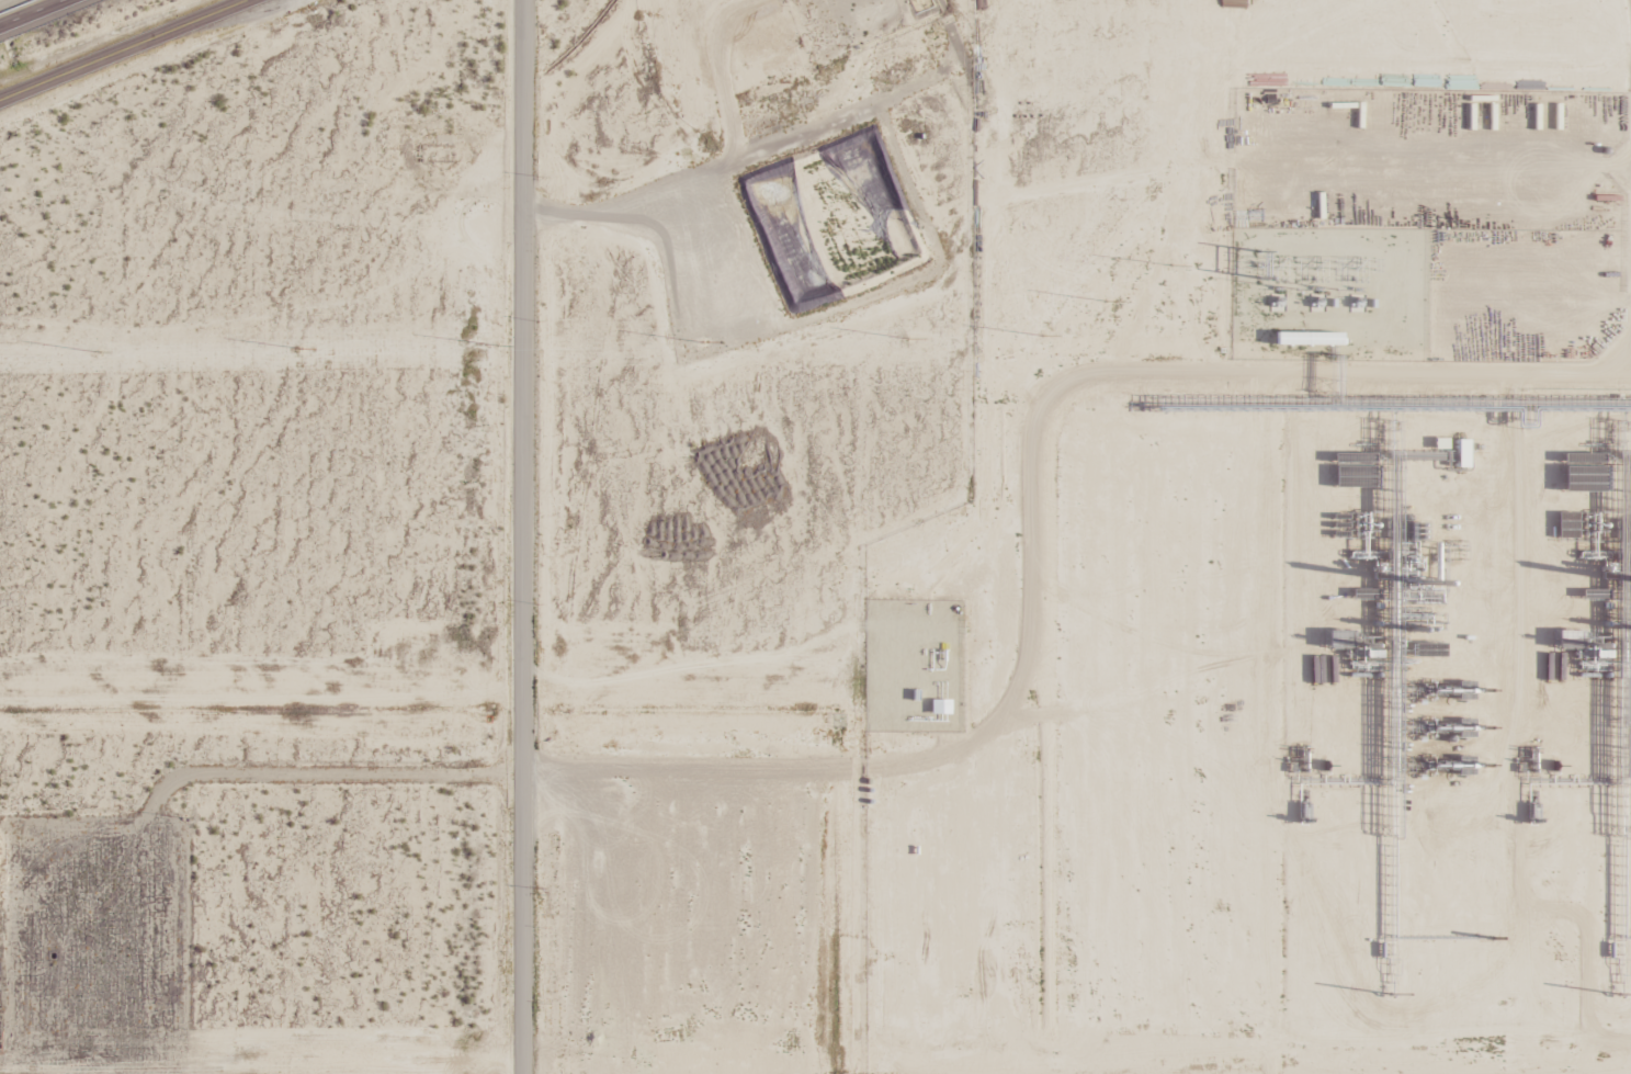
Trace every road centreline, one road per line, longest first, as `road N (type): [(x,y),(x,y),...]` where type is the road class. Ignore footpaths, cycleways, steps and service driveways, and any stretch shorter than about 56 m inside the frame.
road 1 (residential): [(508,1073),(521,0)]
road 2 (tertiary): [(245,0),(0,95)]

